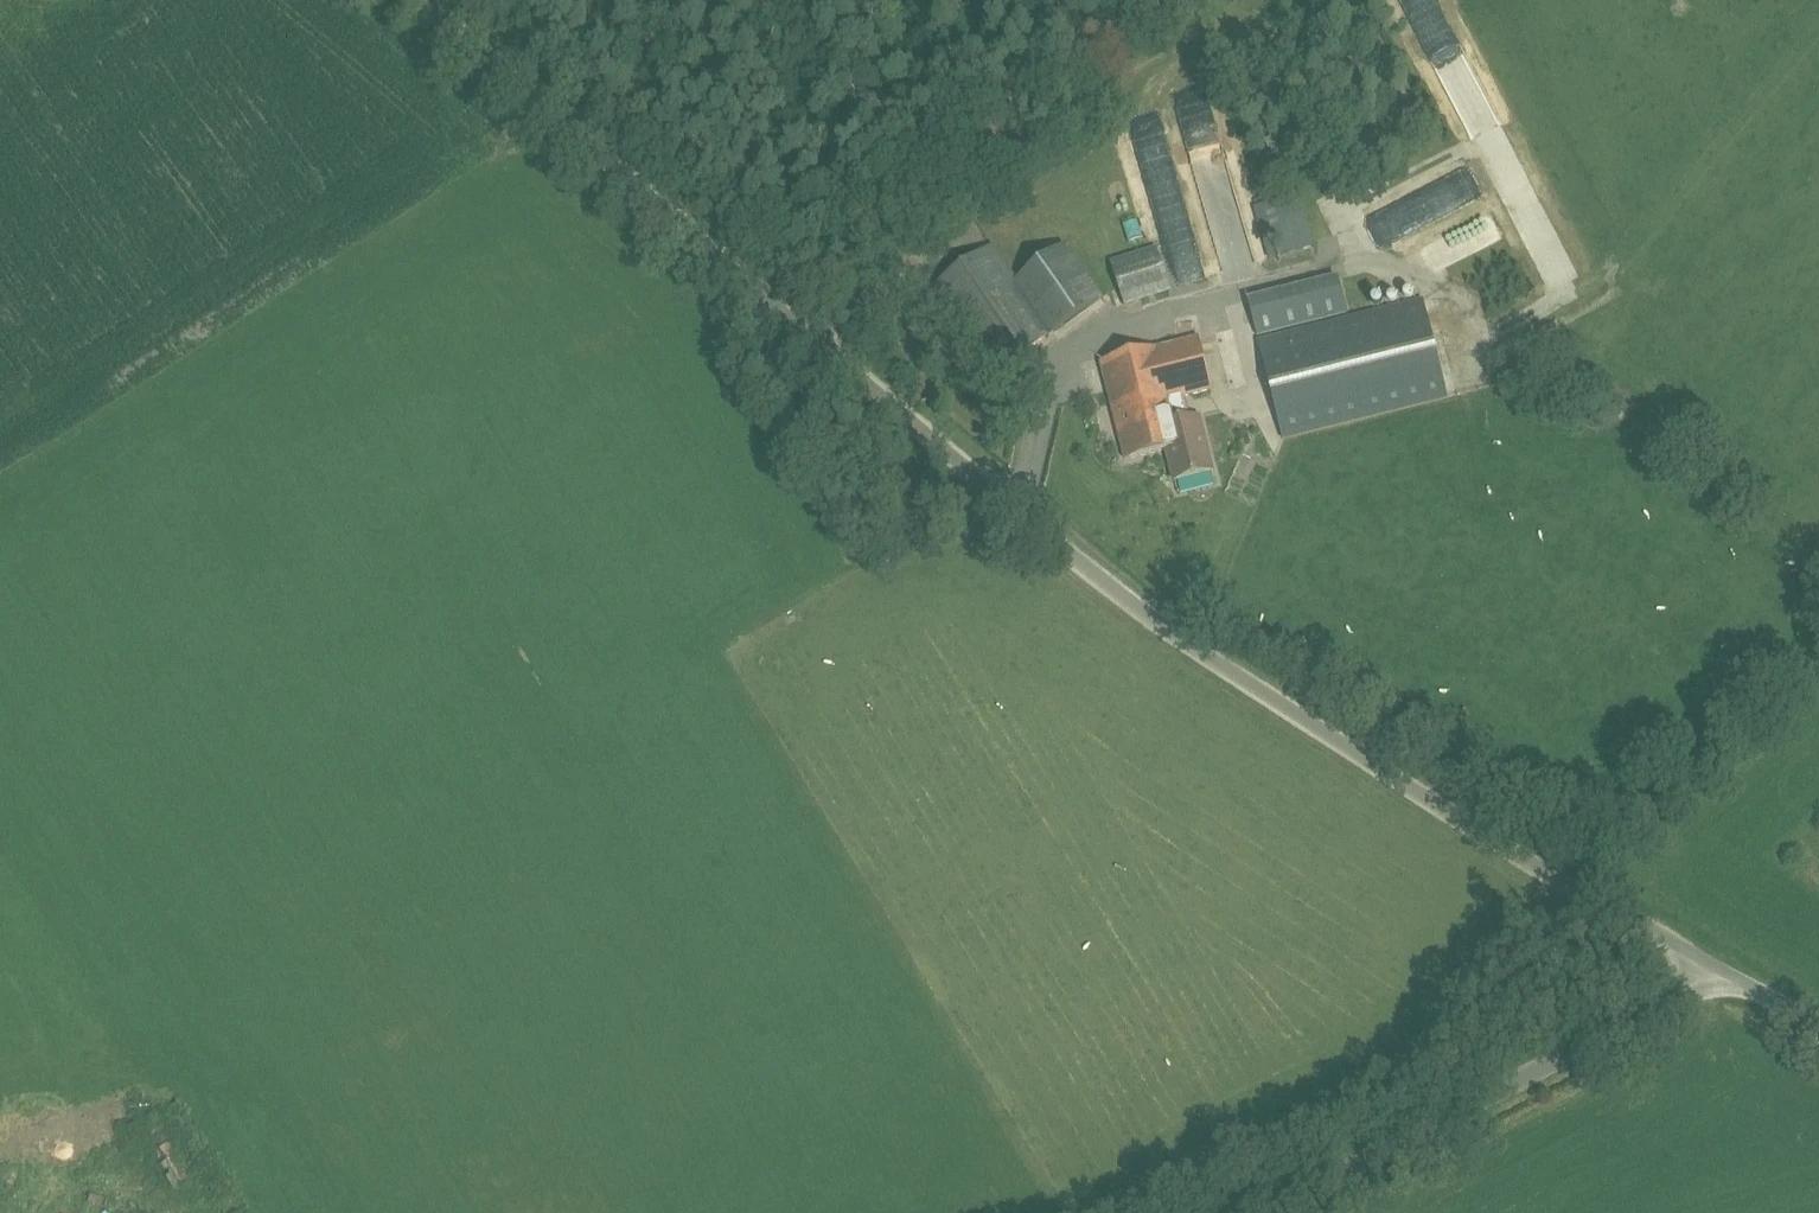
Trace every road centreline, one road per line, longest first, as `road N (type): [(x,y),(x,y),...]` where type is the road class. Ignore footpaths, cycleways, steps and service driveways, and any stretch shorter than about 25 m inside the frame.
road 1 (unclassified): [(1713,965),(1175,651),(409,0)]
road 2 (unclassified): [(1278,1212),(1619,1030),(1713,965)]
road 3 (unclassified): [(1818,1023),(1713,965)]

